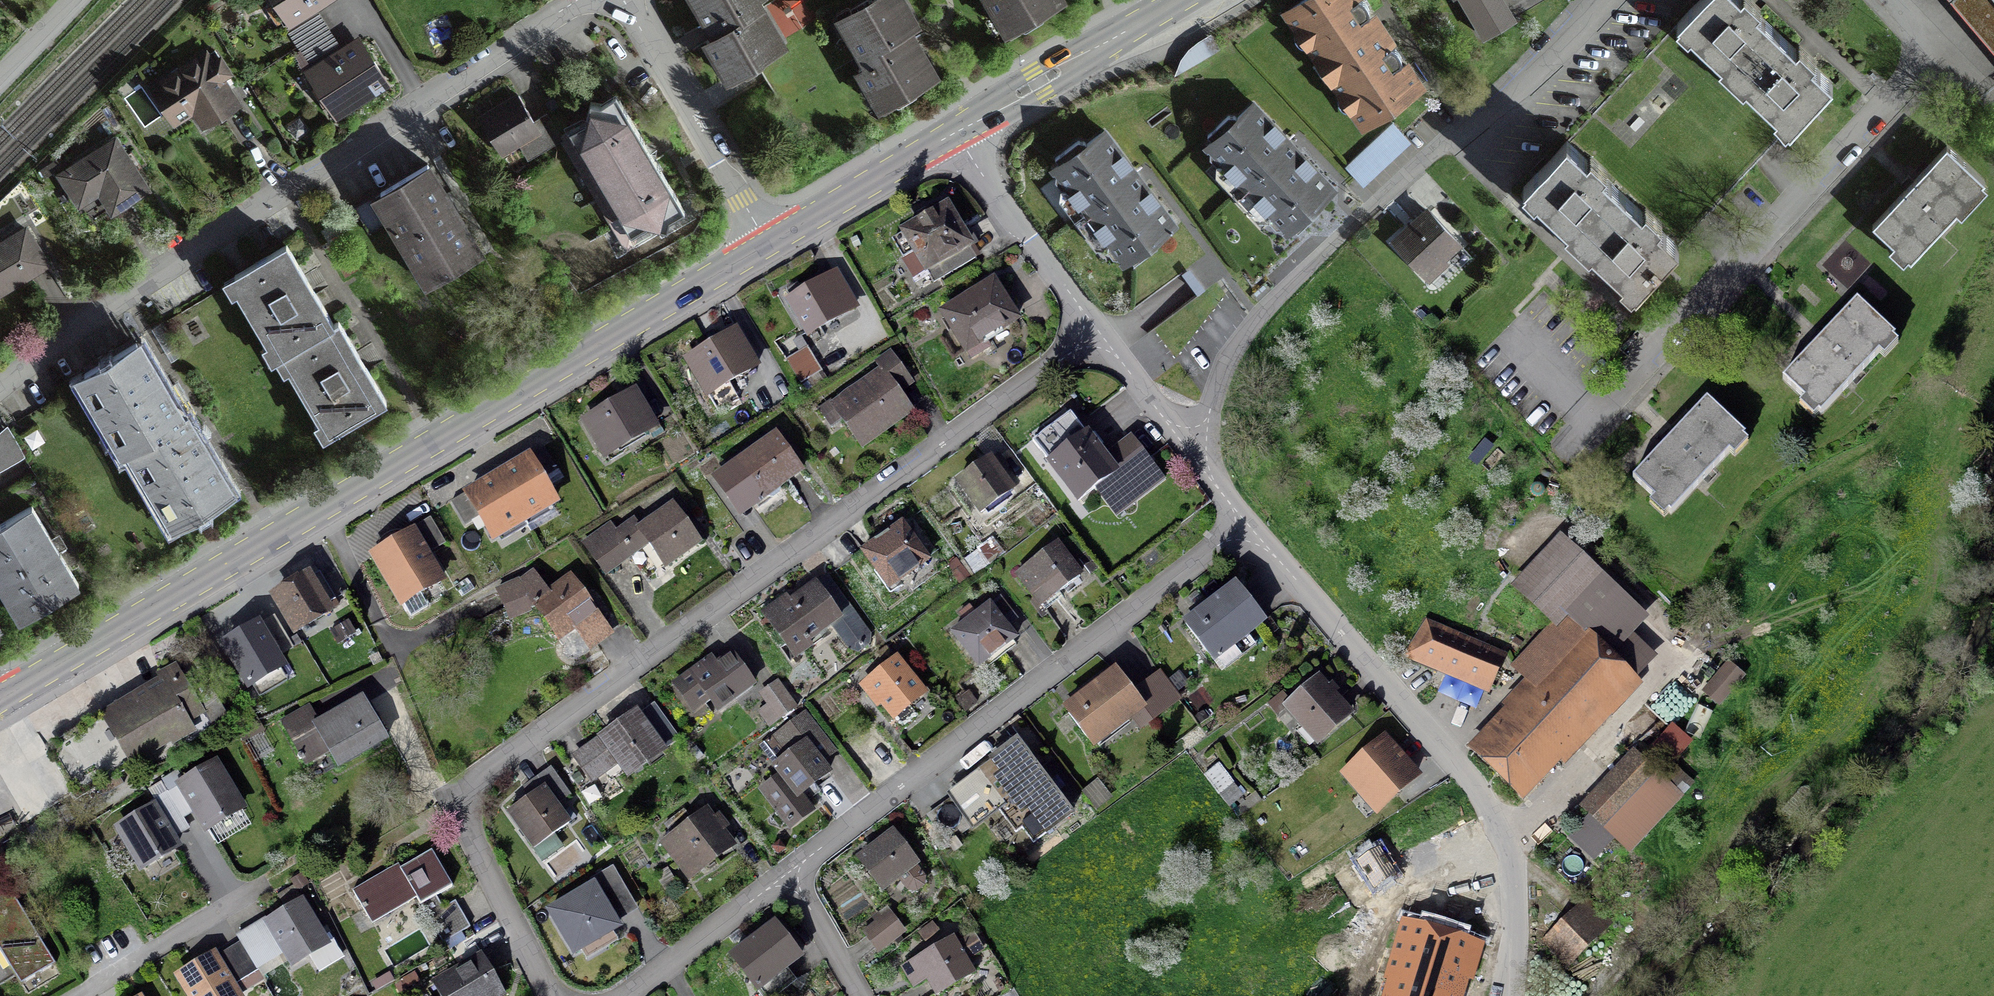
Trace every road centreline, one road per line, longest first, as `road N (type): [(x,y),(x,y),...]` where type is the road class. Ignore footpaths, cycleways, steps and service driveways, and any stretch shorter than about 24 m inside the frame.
road 1 (residential): [(1104,332),(471,786),(465,821),(551,995)]
road 2 (primary): [(769,244),(0,700)]
road 3 (residential): [(0,382),(588,0)]
road 4 (residential): [(1890,0),(1922,46),(1913,83),(1549,463)]
road 5 (residential): [(1597,0),(1266,309),(1224,367),(1189,445)]
road 6 (residential): [(1248,525),(789,876)]
road 7 (residential): [(1248,525),(1489,810),(1513,878),(1510,995)]
road 8 (residential): [(624,0),(769,244)]
road 9 (primary): [(1177,0),(957,132)]
road 10 (residential): [(957,132),(1104,332)]
road 11 (residential): [(78,995),(268,882)]
road 12 (primary): [(957,132),(769,244)]
road 13 (residential): [(789,876),(622,995)]
road 14 (residential): [(1104,332),(1189,445)]
road 15 (residential): [(789,876),(862,995)]

